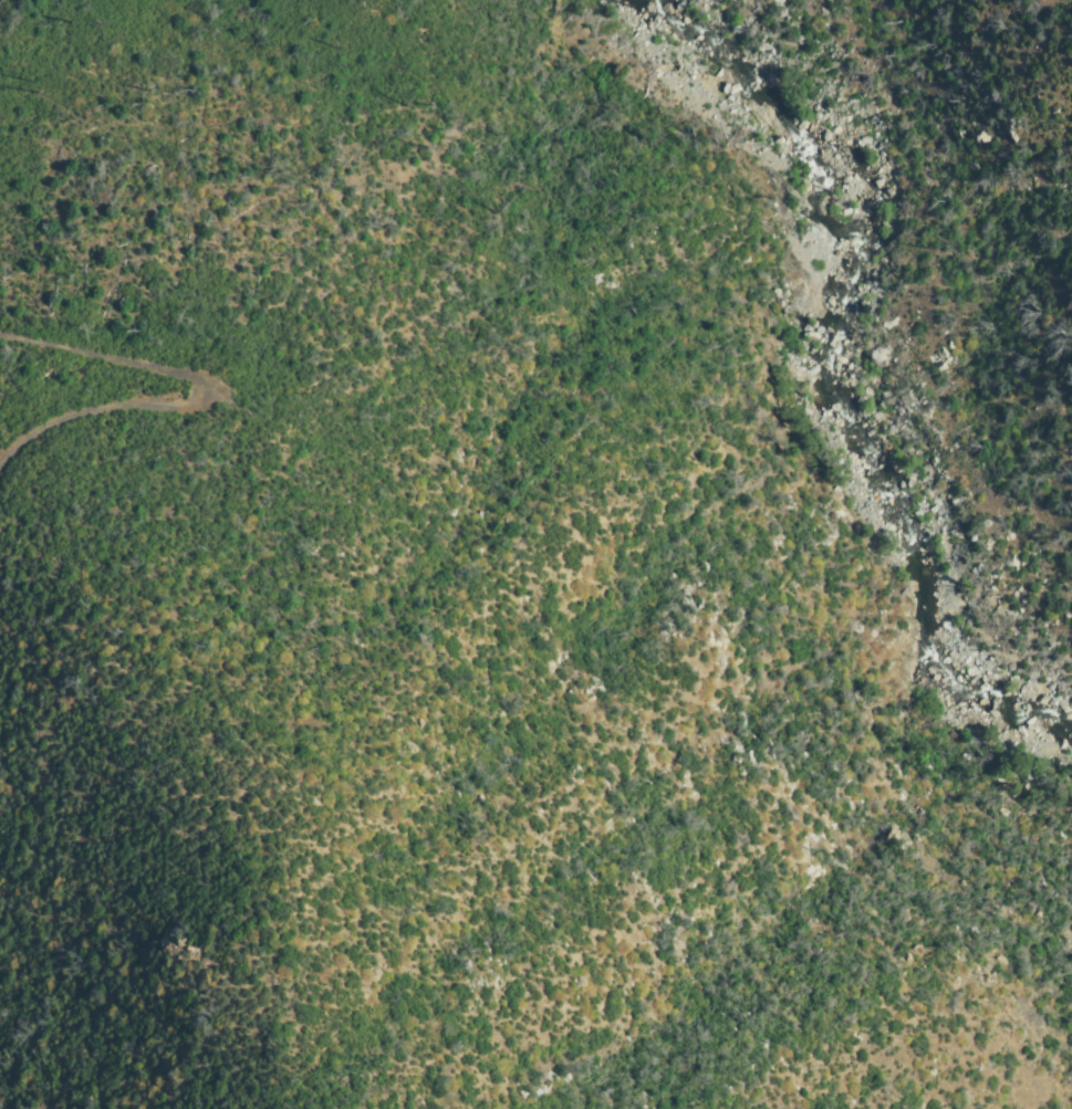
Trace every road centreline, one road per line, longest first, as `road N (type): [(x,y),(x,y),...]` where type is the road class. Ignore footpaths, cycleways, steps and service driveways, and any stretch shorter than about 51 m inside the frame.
road 1 (track): [(0,464),(21,440),(58,420),(101,409),(177,411),(202,390),(192,375),(0,336)]

